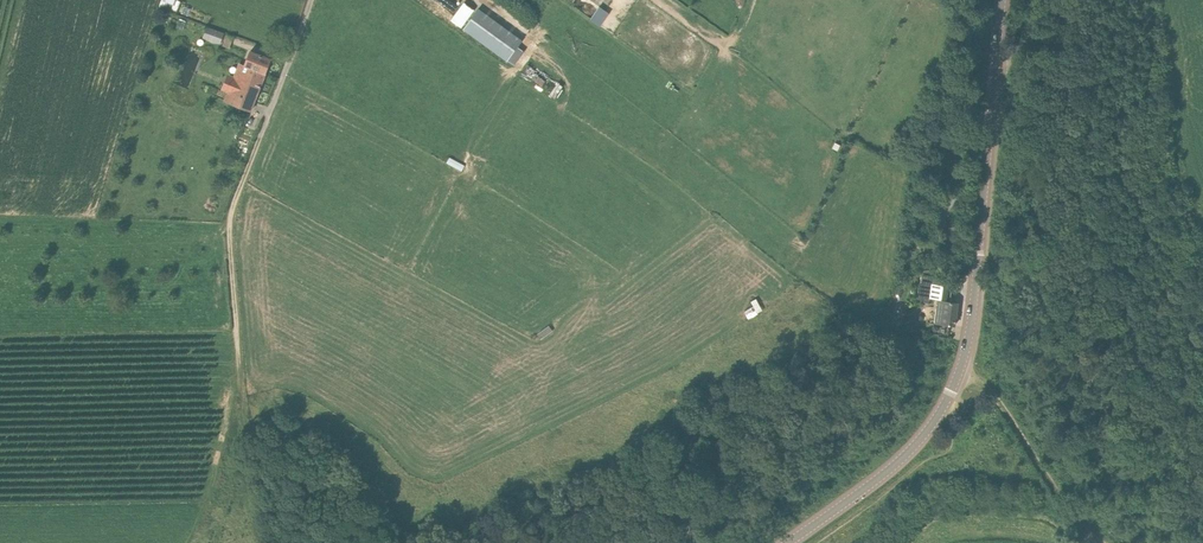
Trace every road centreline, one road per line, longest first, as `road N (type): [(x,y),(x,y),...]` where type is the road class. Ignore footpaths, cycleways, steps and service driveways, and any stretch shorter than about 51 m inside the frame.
road 1 (tertiary): [(788,542),(908,452),(958,373),(975,294),(1002,0)]
road 2 (track): [(259,138),(229,226),(244,418)]
road 3 (track): [(958,373),(995,393),(1071,516),(1103,542)]
road 4 (track): [(259,138),(311,0)]

